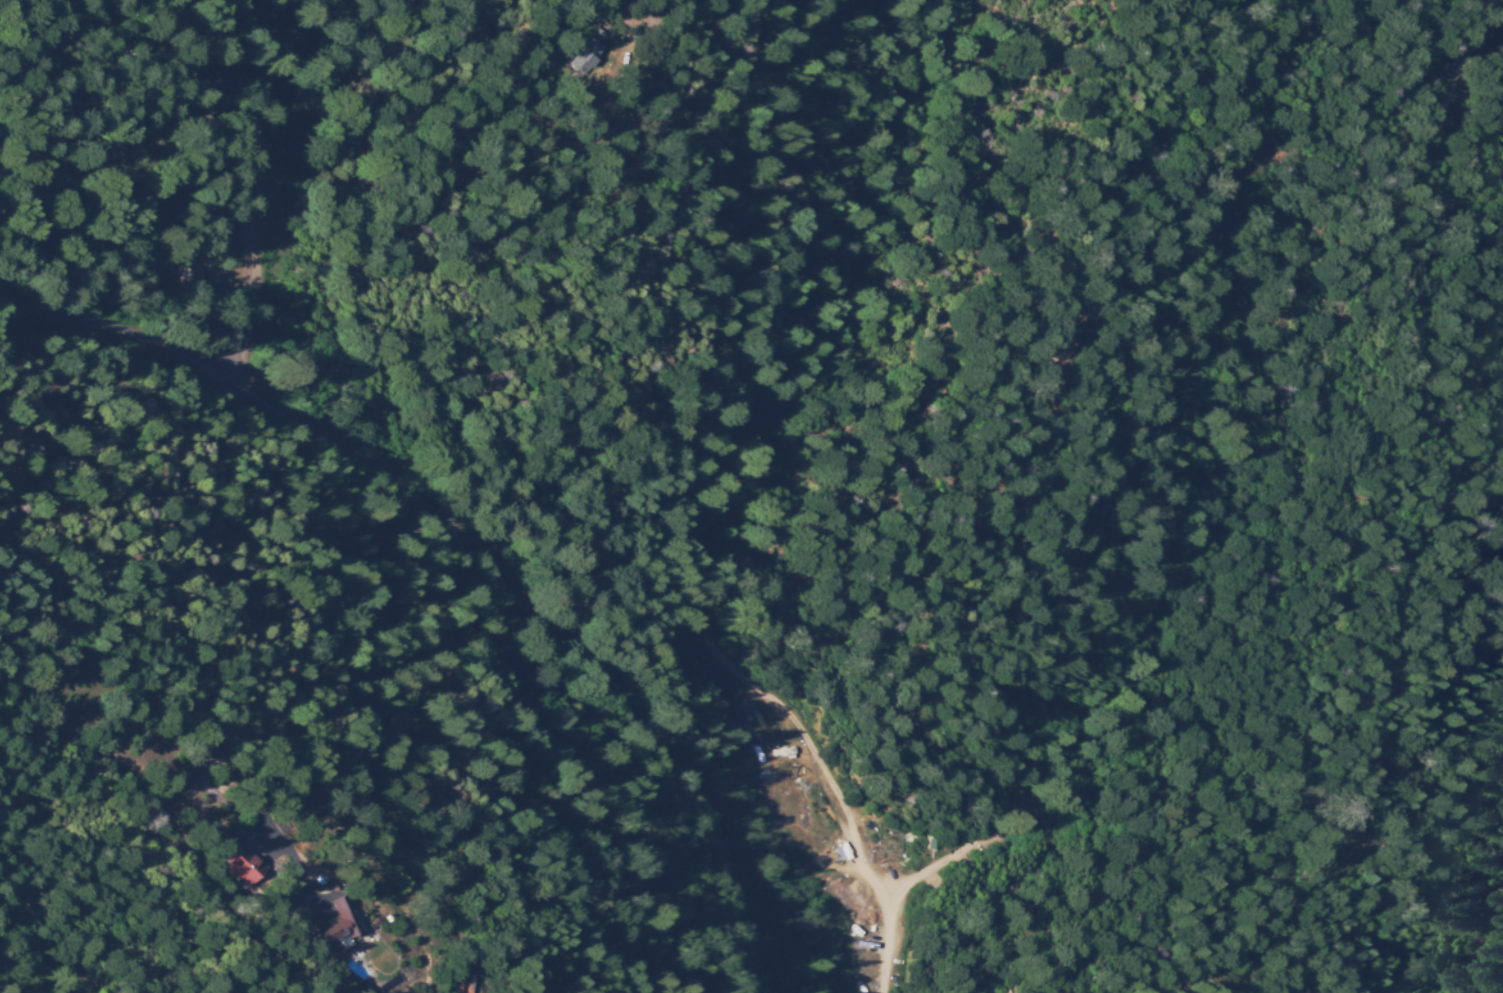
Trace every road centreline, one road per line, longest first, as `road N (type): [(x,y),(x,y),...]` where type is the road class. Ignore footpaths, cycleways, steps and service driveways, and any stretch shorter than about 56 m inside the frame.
road 1 (tertiary): [(787,992),(731,835),(699,773),(499,549),(411,481),(223,360),(50,306),(0,277)]
road 2 (residential): [(1031,0),(1058,167),(1101,329),(1121,374),(1161,391),(1227,385),(1269,358),(1294,287),(1306,178),(1291,0)]
road 3 (residential): [(518,569),(541,501),(541,405),(566,338),(617,253),(646,173),(655,0)]

